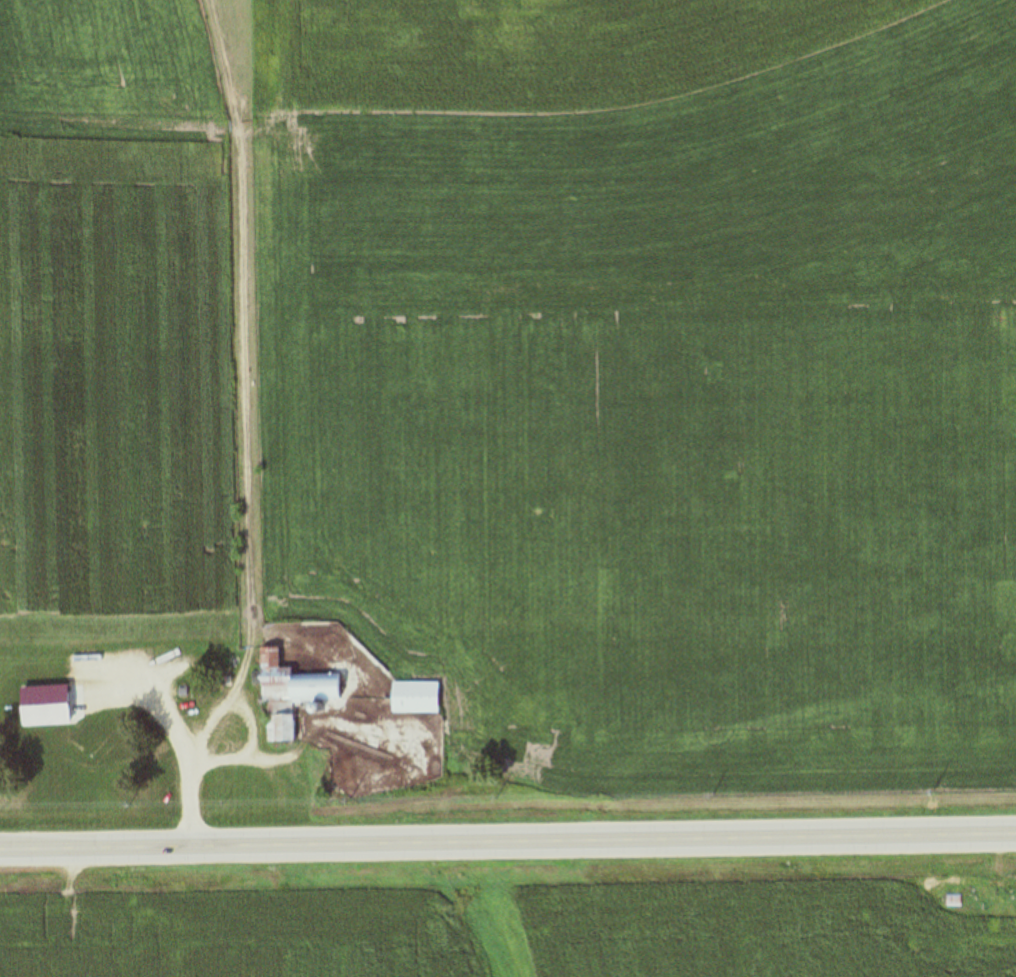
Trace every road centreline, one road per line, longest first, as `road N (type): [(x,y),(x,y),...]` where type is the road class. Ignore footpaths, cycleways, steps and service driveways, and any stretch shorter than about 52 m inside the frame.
road 1 (primary): [(0,856),(1015,840)]

